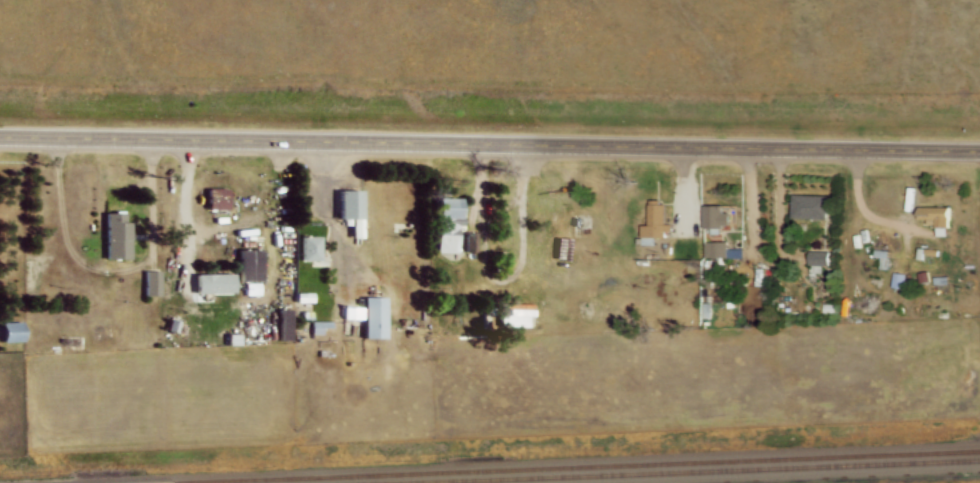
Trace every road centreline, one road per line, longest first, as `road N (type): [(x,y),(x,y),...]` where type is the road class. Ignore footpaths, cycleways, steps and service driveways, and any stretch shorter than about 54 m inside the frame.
road 1 (primary): [(979,150),(0,138)]

